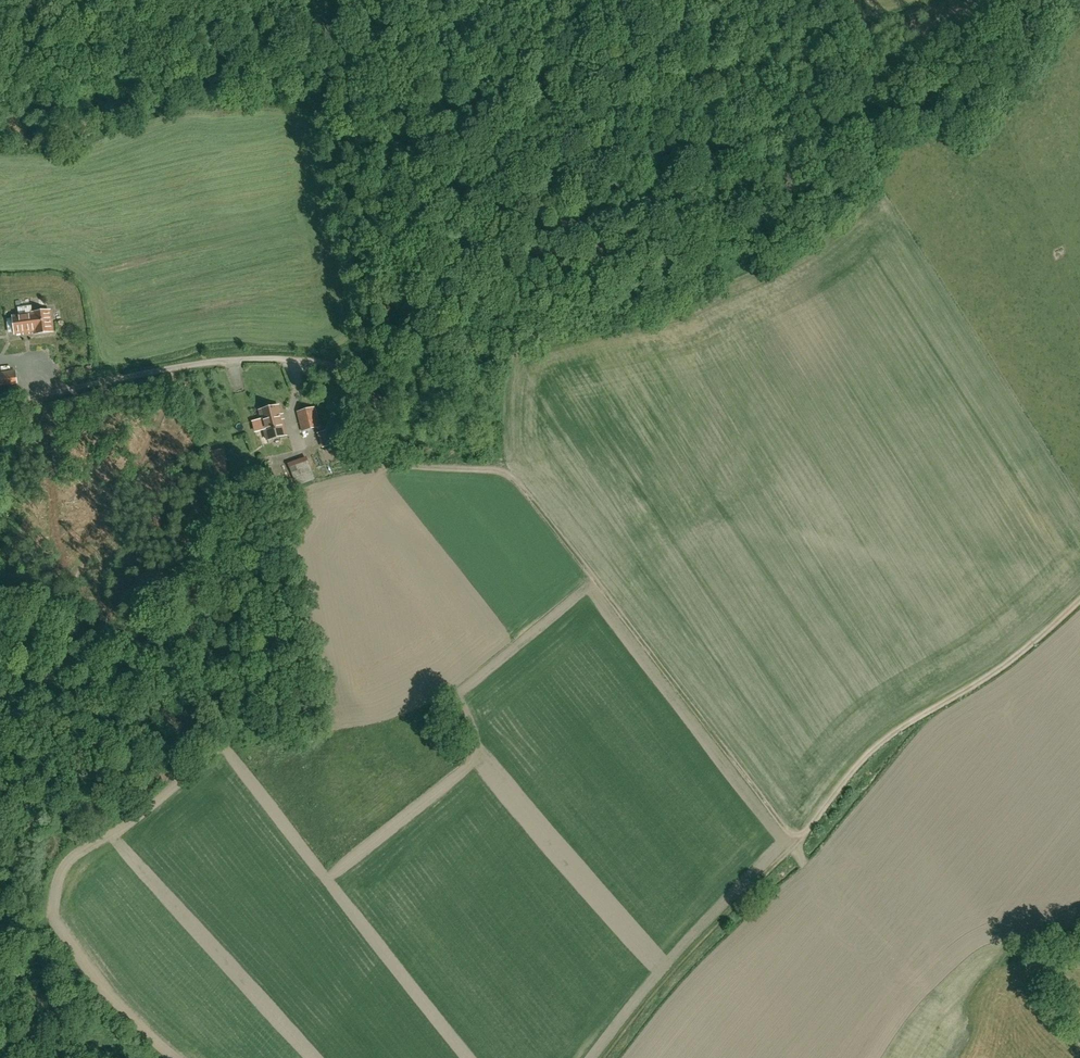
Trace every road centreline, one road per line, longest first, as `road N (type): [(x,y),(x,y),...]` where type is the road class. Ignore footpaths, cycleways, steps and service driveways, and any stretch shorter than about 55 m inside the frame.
road 1 (track): [(353,366),(405,459),(488,465),(515,492),(793,843)]
road 2 (track): [(603,1057),(724,913),(837,801),(876,743),(1006,666),(1079,603)]
road 3 (track): [(540,245),(685,203),(757,142),(952,86),(1015,1)]
road 4 (unclassified): [(0,402),(238,360),(368,366)]
road 5 (track): [(71,581),(42,395)]
road 6 (track): [(114,1057),(0,977)]

